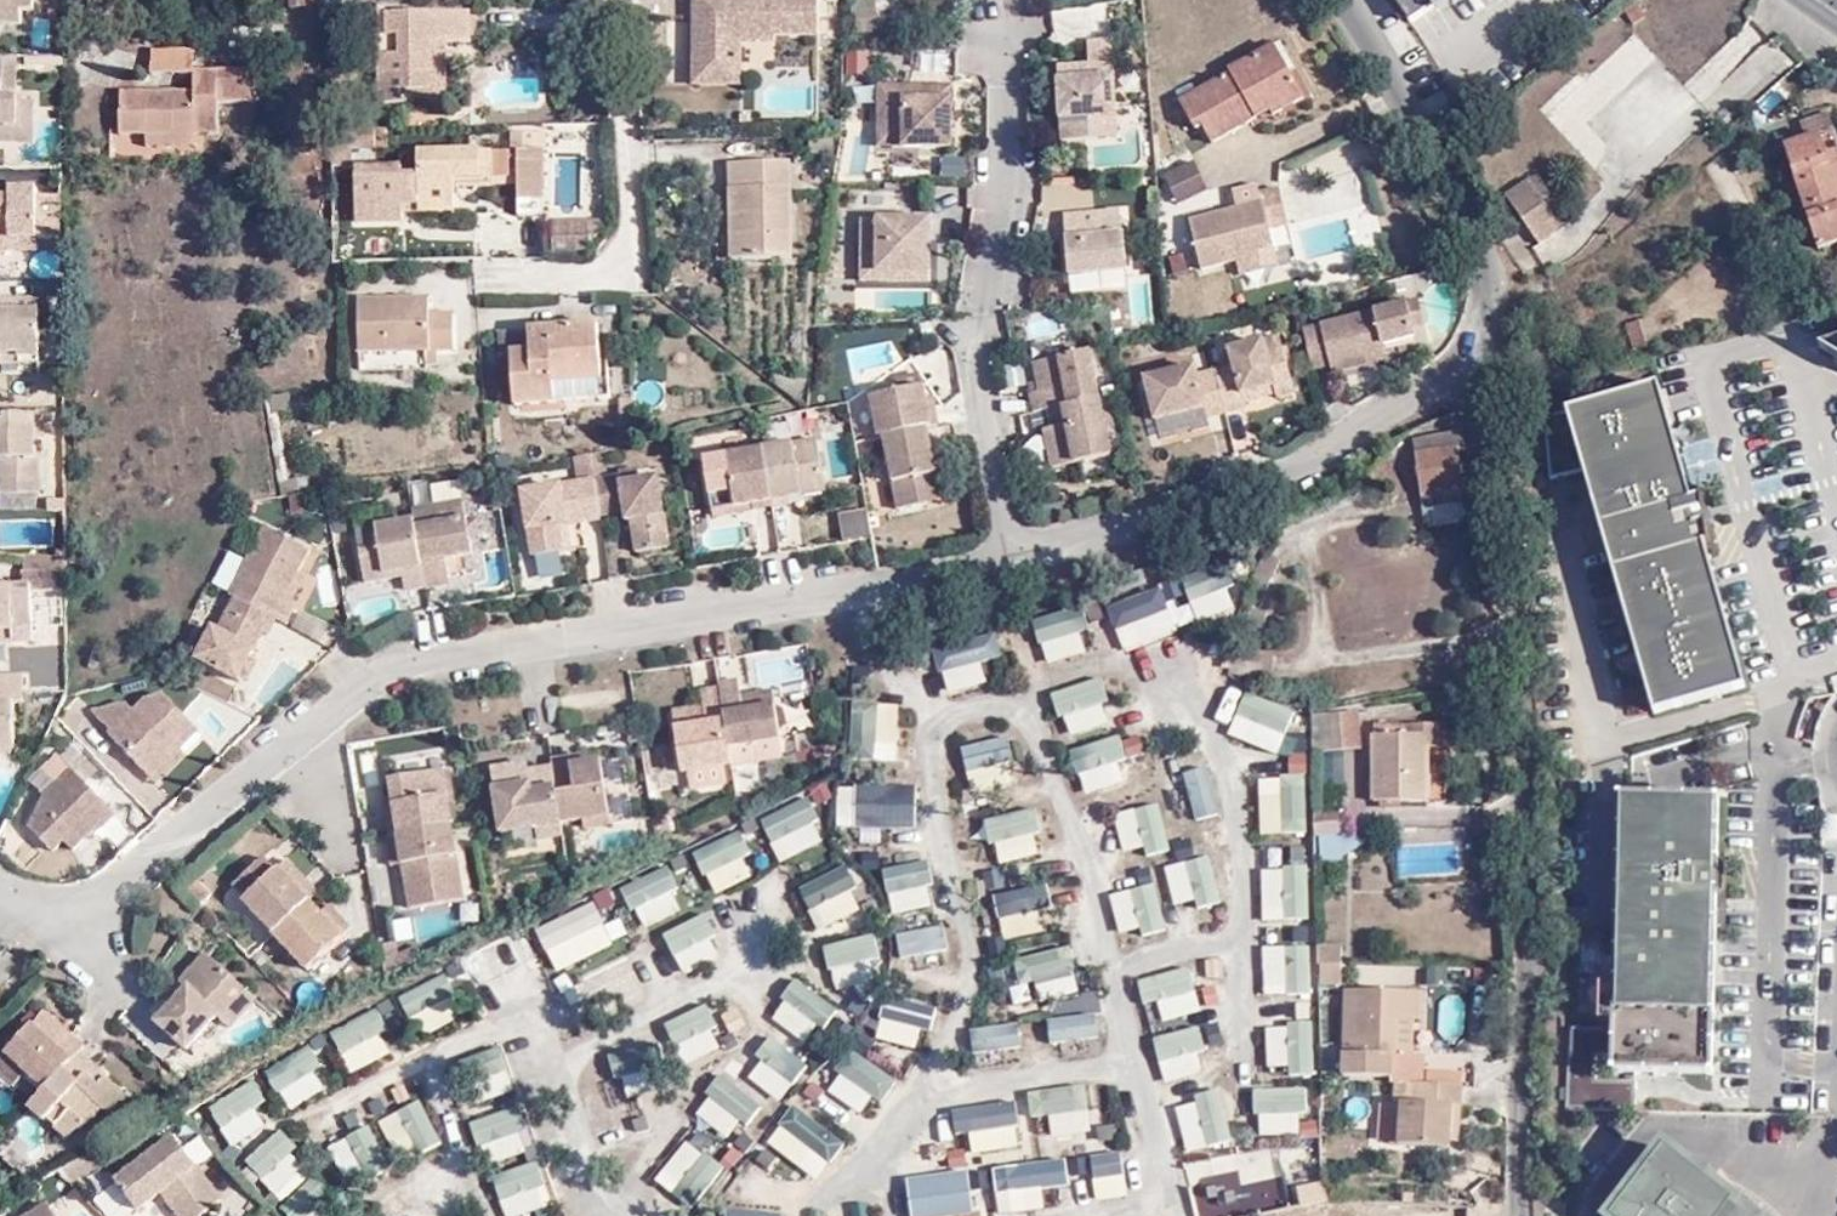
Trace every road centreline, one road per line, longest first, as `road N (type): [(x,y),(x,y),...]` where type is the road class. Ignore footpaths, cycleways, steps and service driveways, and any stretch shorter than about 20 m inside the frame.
road 1 (unclassified): [(1523,1215),(1524,927),(1544,692),(1530,536),(1475,249),(1389,88),(1331,0)]

